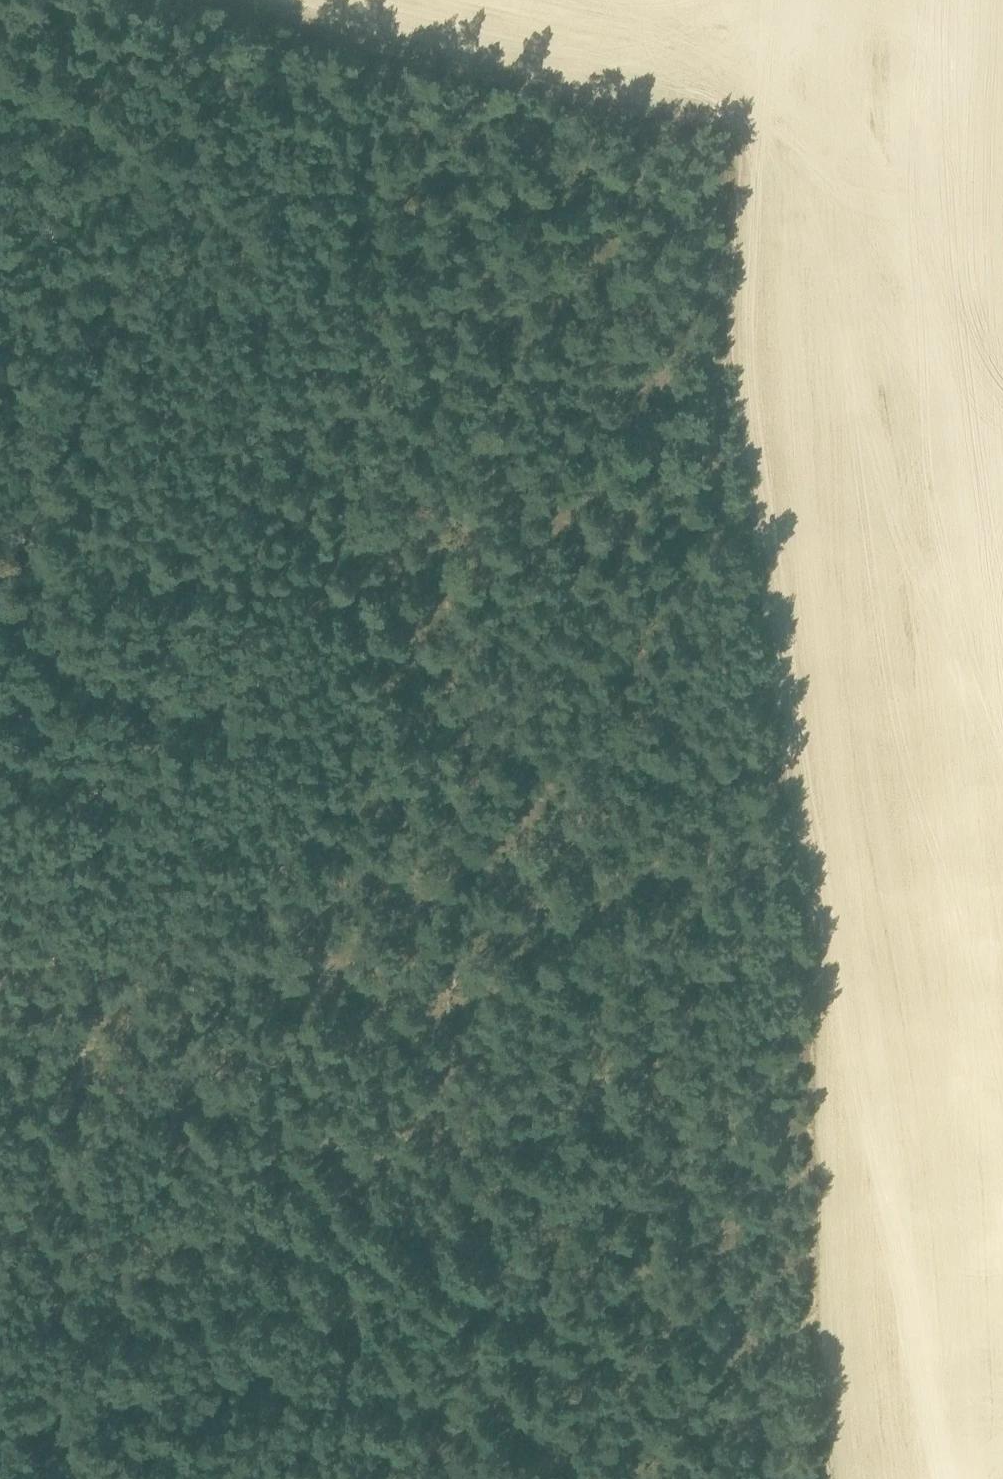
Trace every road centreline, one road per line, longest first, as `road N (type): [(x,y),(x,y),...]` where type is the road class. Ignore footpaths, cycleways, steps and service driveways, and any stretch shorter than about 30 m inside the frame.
road 1 (track): [(896,0),(916,437),(1002,1014)]
road 2 (track): [(894,24),(621,0)]

